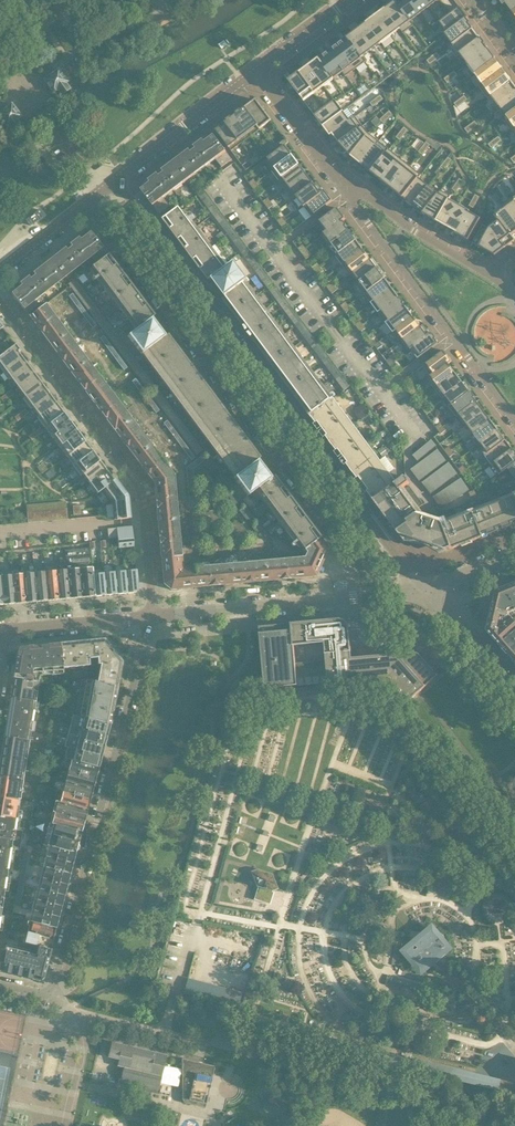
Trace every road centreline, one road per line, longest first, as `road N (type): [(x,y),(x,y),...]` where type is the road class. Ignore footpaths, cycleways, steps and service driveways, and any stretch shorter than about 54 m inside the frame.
road 1 (residential): [(421,591),(115,180)]
road 2 (residential): [(87,203),(381,595)]
road 3 (residential): [(0,983),(52,990),(150,617)]
road 4 (residential): [(0,303),(139,486),(150,617)]
road 5 (residential): [(347,194),(514,420)]
road 6 (residential): [(150,617),(381,595)]
road 7 (residential): [(115,180),(257,71)]
road 8 (residential): [(491,272),(356,191),(347,194)]
road 9 (residential): [(347,194),(257,71)]
road 10 (residential): [(7,630),(150,617)]
road 11 (residential): [(514,698),(421,591)]

